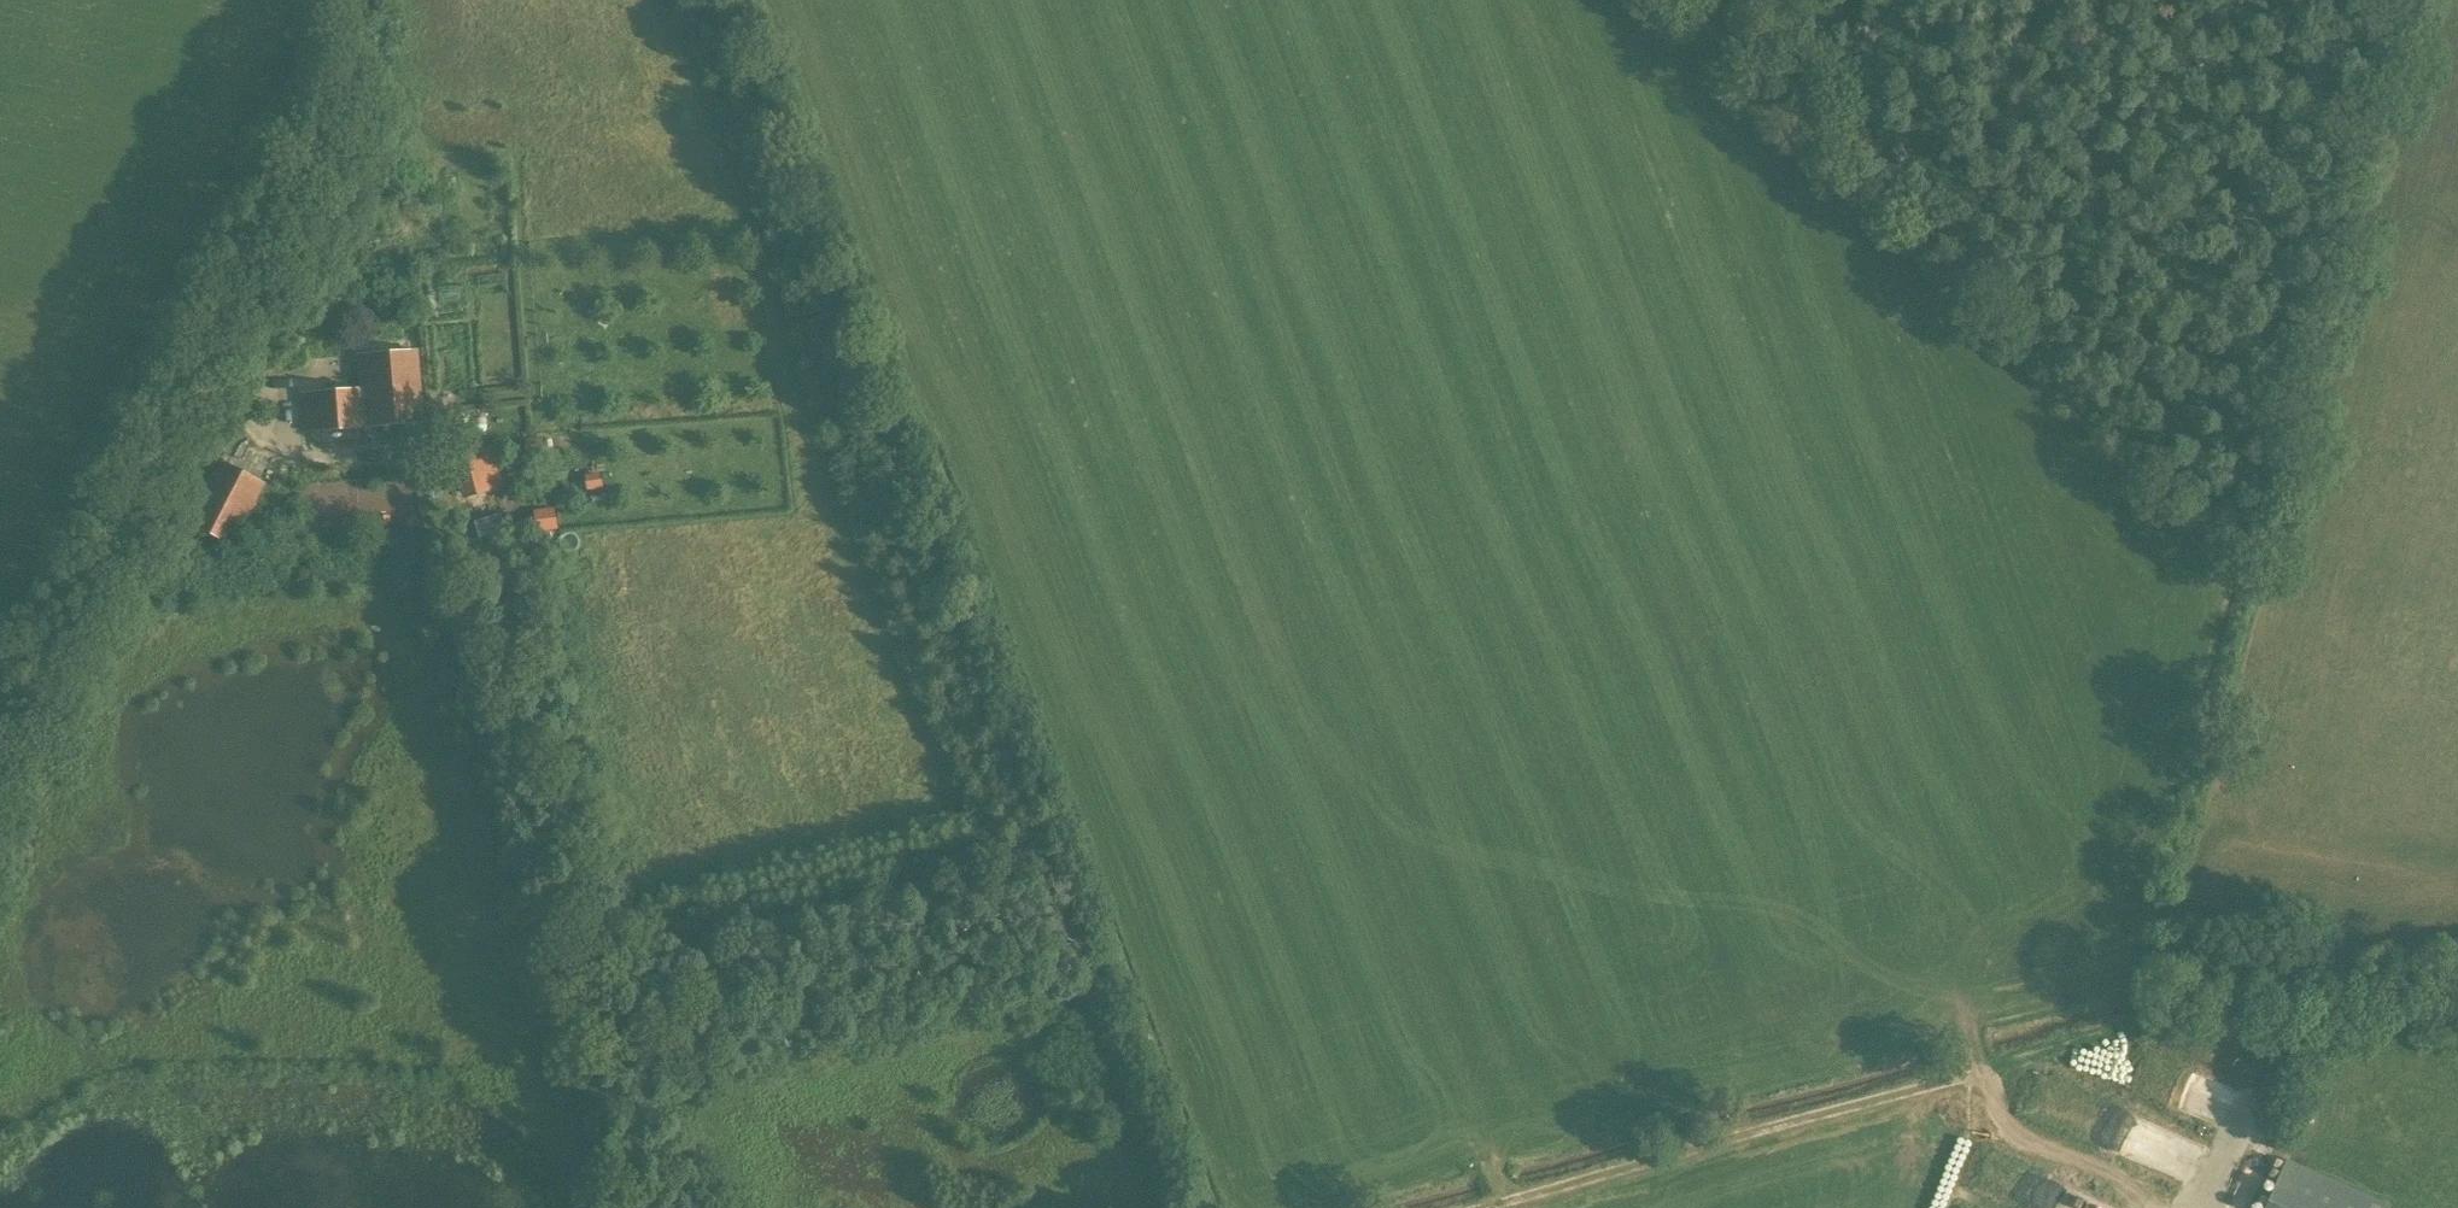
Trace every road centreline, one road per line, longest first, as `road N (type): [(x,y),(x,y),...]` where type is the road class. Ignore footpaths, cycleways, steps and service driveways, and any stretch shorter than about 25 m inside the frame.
road 1 (tertiary): [(0,757),(331,120),(346,77),(347,0)]

